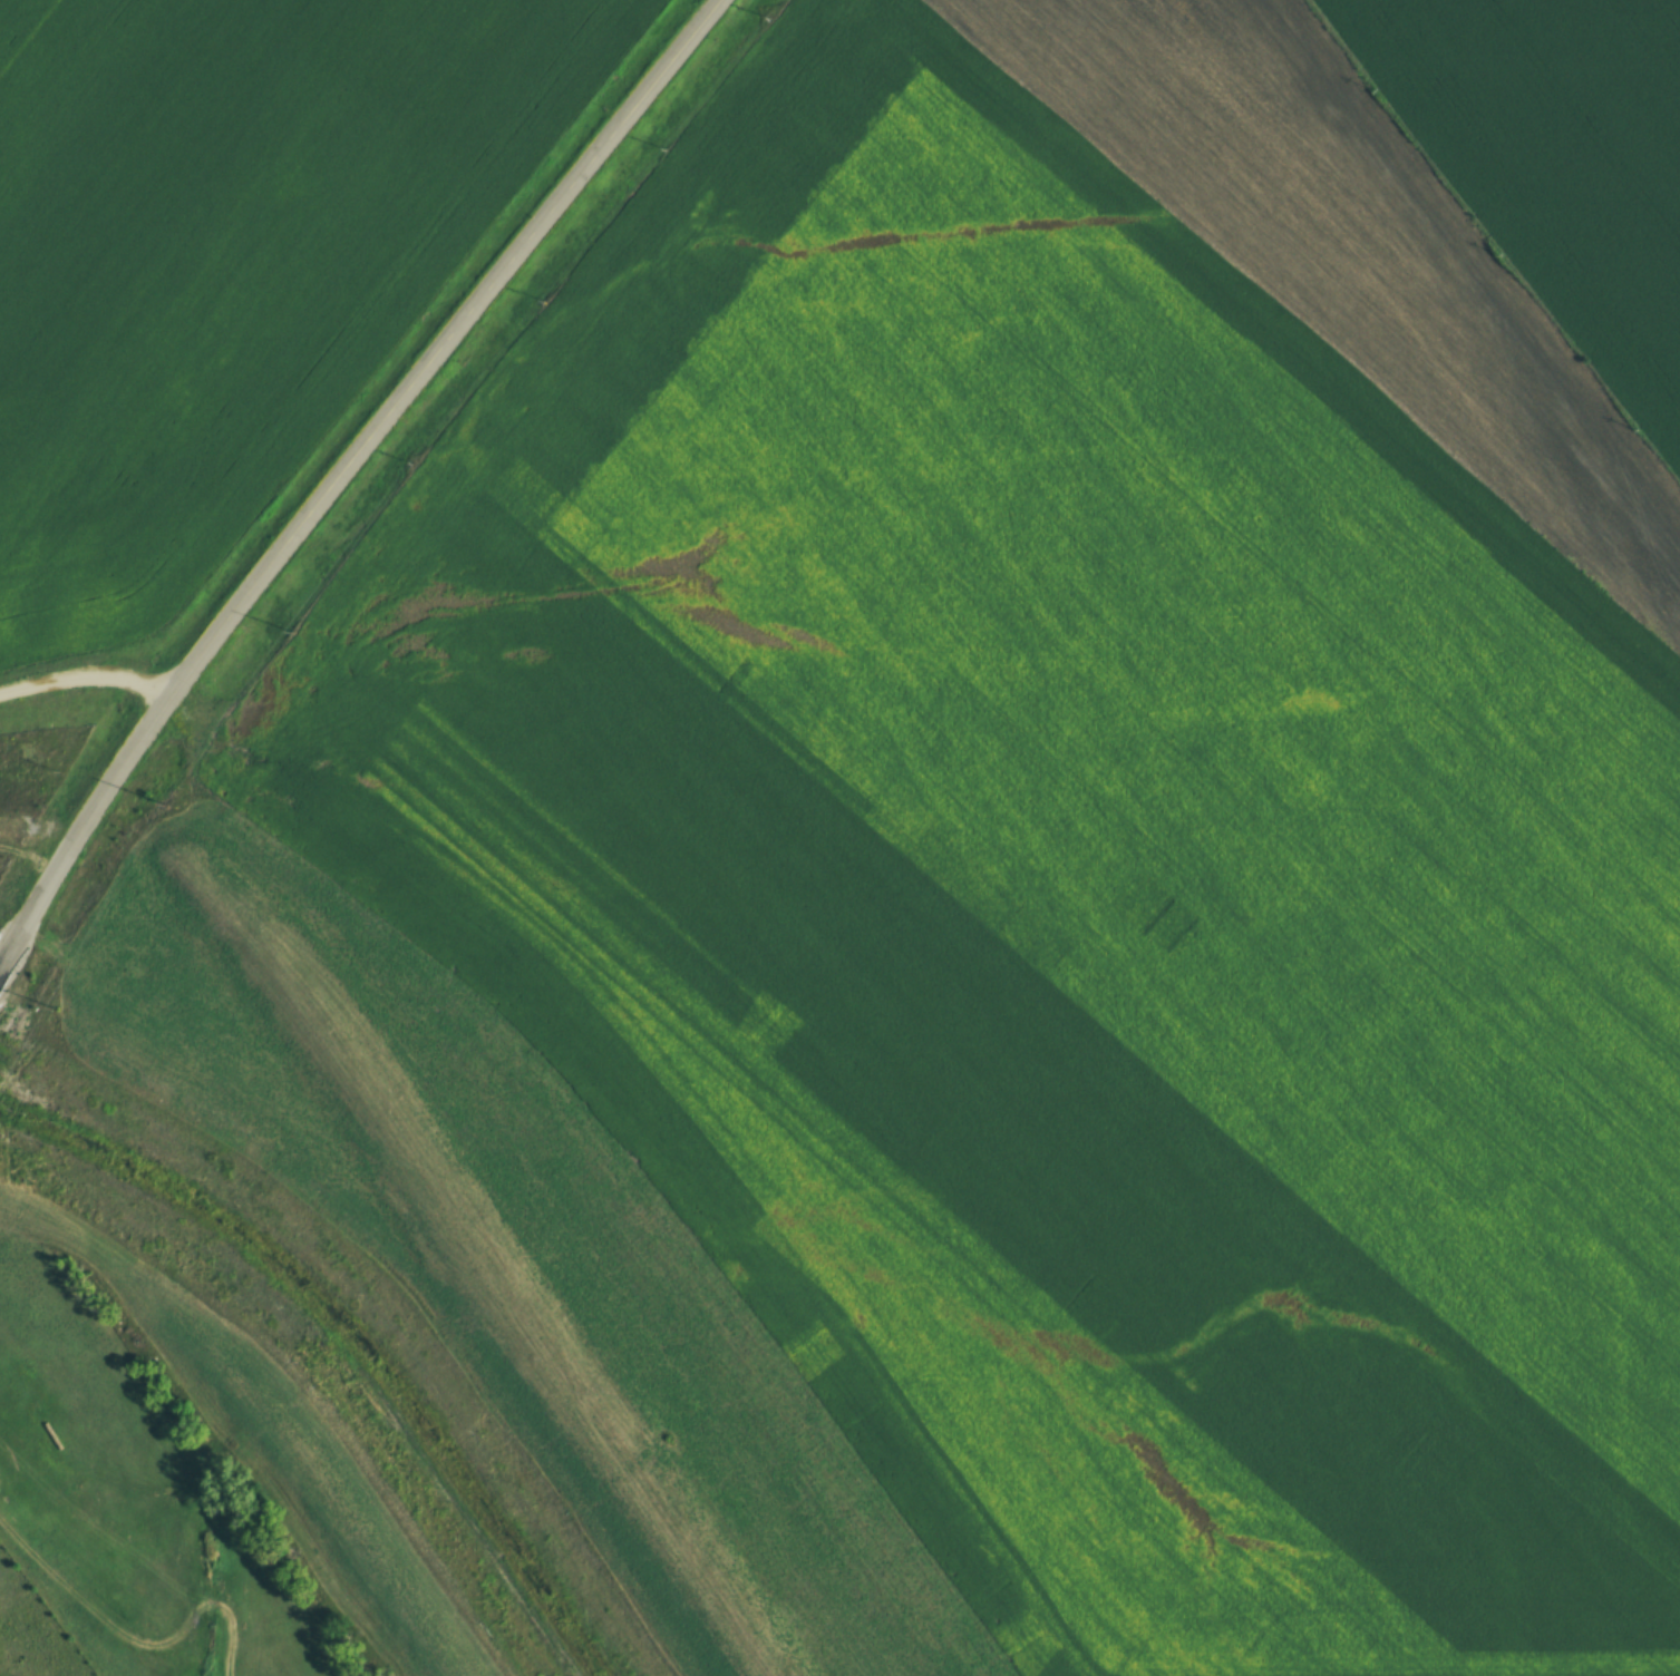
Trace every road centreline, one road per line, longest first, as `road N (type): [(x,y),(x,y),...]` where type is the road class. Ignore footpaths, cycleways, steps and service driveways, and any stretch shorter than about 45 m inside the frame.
road 1 (tertiary): [(0,983),(126,773),(253,595),(718,0)]

